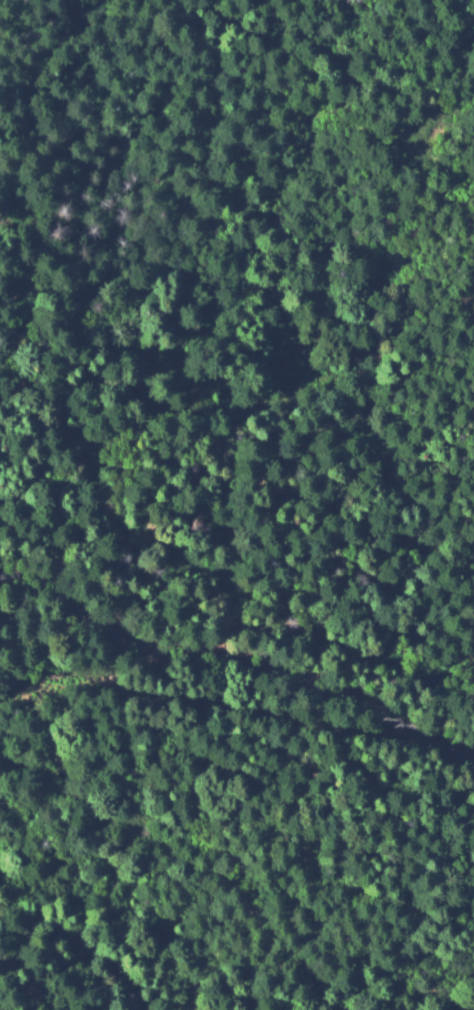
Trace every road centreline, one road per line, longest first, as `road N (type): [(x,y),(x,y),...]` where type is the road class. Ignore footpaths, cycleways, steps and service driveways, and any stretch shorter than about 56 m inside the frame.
road 1 (residential): [(473,755),(284,662),(144,643),(45,580),(0,576)]

